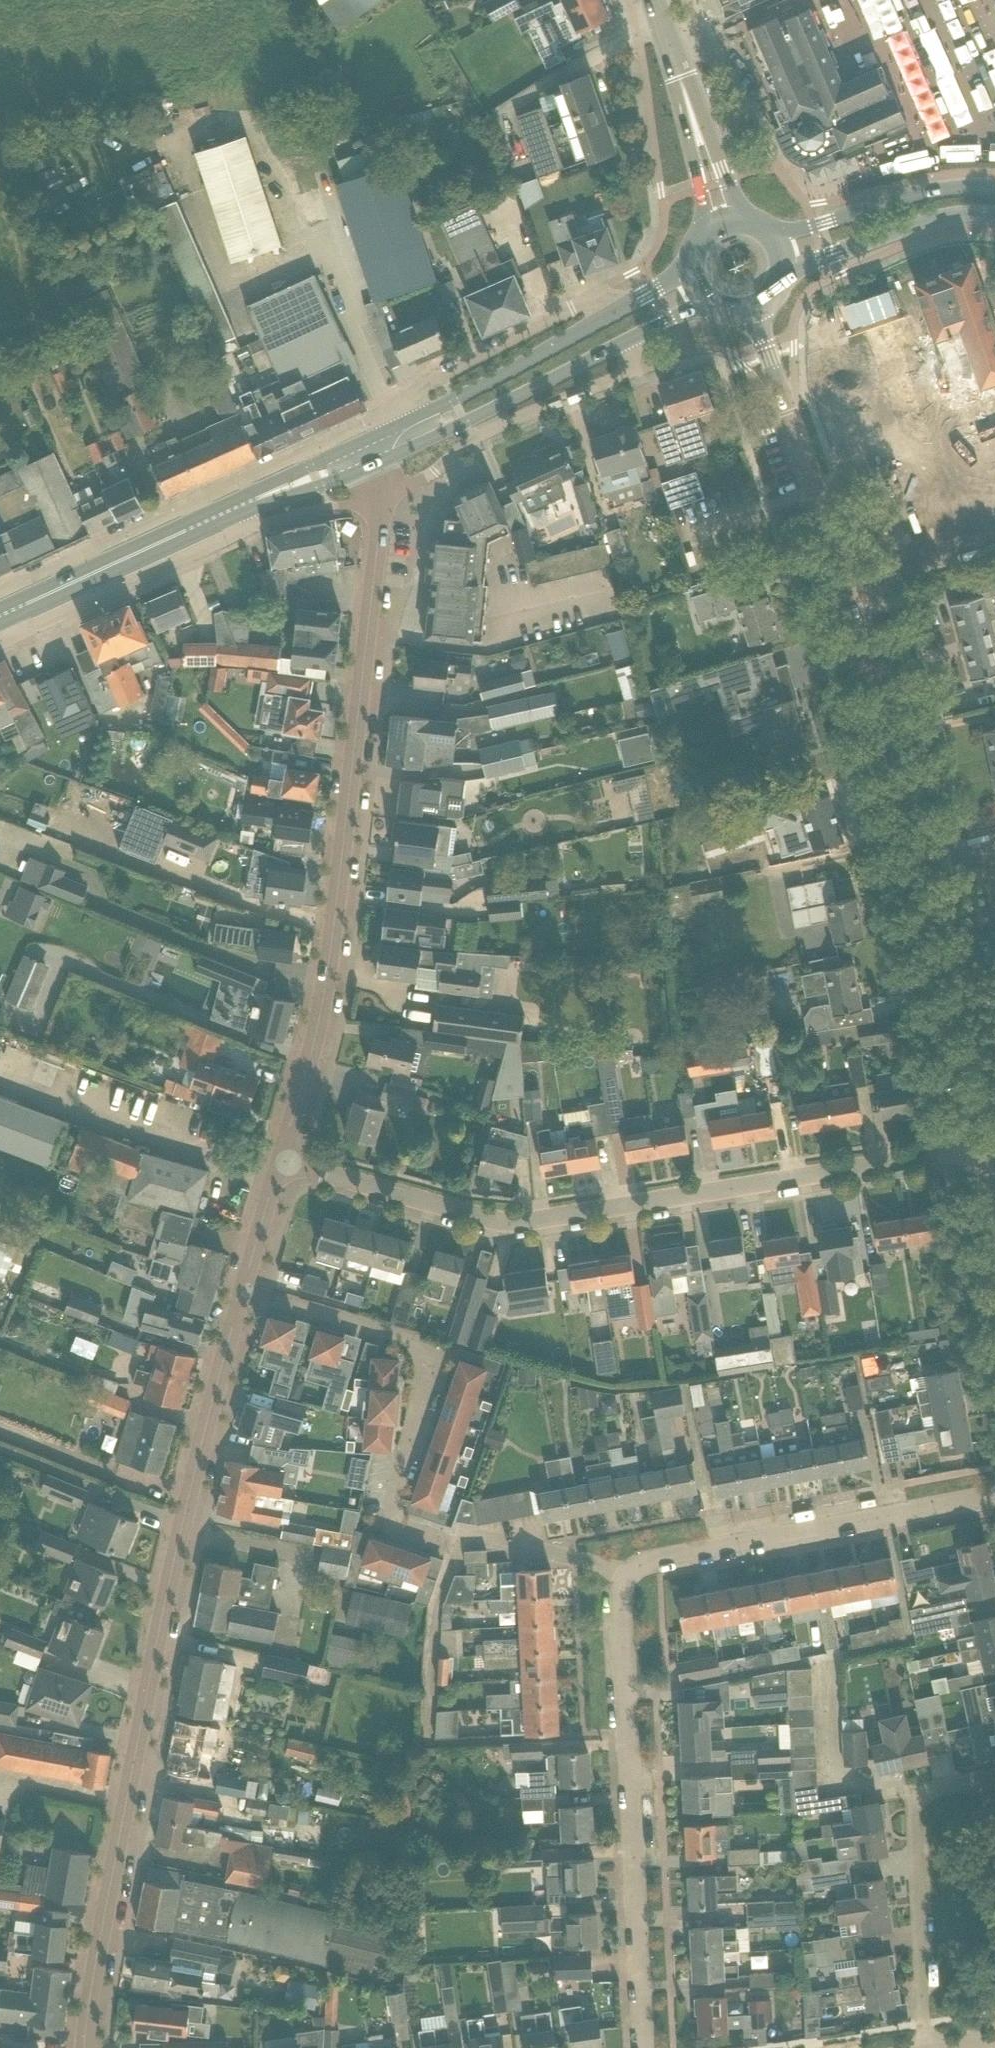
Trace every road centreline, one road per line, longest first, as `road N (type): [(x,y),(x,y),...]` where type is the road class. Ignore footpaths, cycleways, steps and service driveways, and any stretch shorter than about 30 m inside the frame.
road 1 (tertiary): [(84,2047),(170,1573),(241,1290)]
road 2 (unclassified): [(789,414),(891,733),(978,1150)]
road 3 (unclassified): [(280,1159),(465,1220),(504,1225),(978,1150)]
road 4 (tertiary): [(280,1159),(325,986),(379,499)]
road 5 (residential): [(643,2047),(621,1593),(627,1576)]
road 6 (residential): [(241,1290),(406,1336),(435,1361),(385,1518),(445,1537)]
road 7 (residential): [(358,426),(0,586)]
road 8 (residential): [(627,1576),(642,1566),(994,1502)]
road 9 (residential): [(994,1778),(917,1793),(925,2047)]
road 10 (residential): [(379,499),(436,471),(473,441),(634,372),(638,337)]
road 11 (residential): [(621,311),(588,298),(358,426)]
road 12 (secondary): [(372,465),(638,337)]
road 13 (residential): [(0,643),(241,532),(236,507)]
road 14 (secondary): [(621,311),(367,441)]
road 15 (secondary): [(0,616),(236,507)]
road 16 (secondary): [(778,250),(994,159)]
road 17 (residential): [(627,1576),(574,1557),(462,1539)]
road 18 (secondary): [(751,225),(681,77)]
road 19 (secondary): [(681,77),(703,238)]
road 20 (tertiary): [(241,1290),(280,1159)]
road 21 (secondary): [(367,441),(252,500)]
road 22 (secondary): [(252,500),(304,492),(372,465)]

